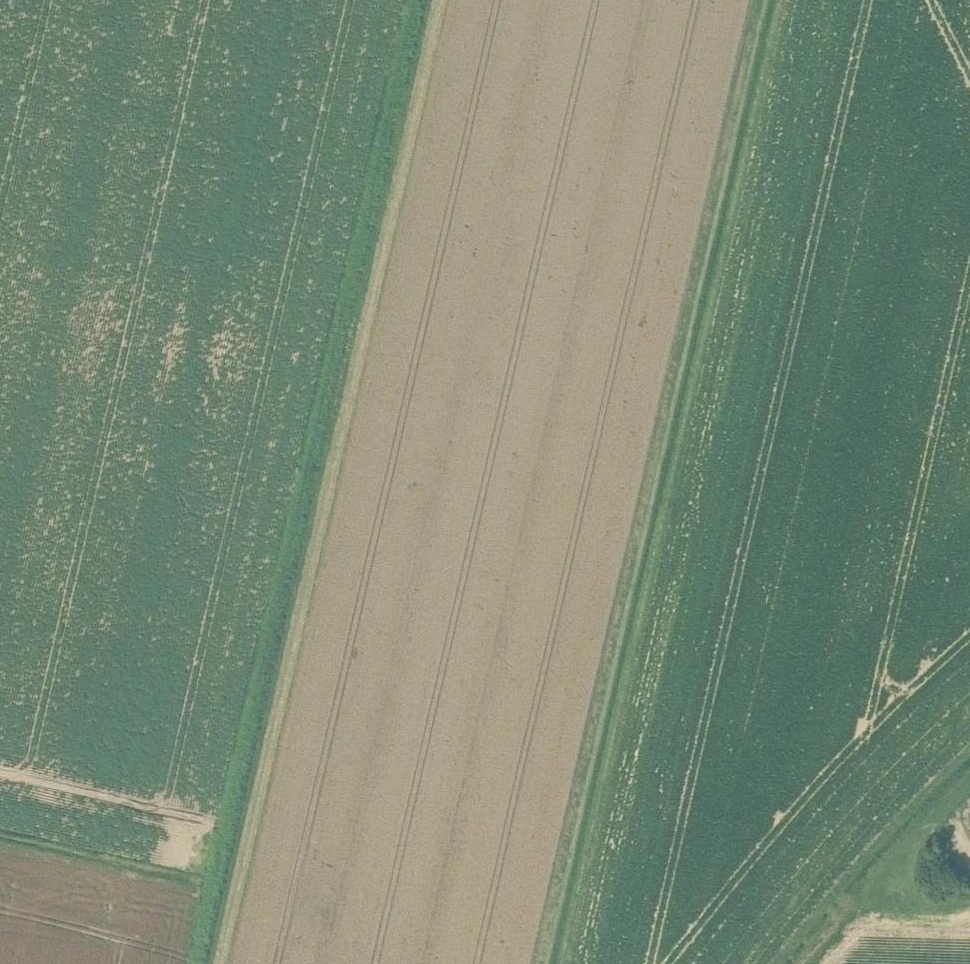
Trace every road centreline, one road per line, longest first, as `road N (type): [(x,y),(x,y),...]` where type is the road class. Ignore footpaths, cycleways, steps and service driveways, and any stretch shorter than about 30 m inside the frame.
road 1 (track): [(541,963),(760,0)]
road 2 (track): [(190,963),(409,0)]
road 3 (track): [(434,0),(216,963)]
road 4 (track): [(837,928),(969,778)]

